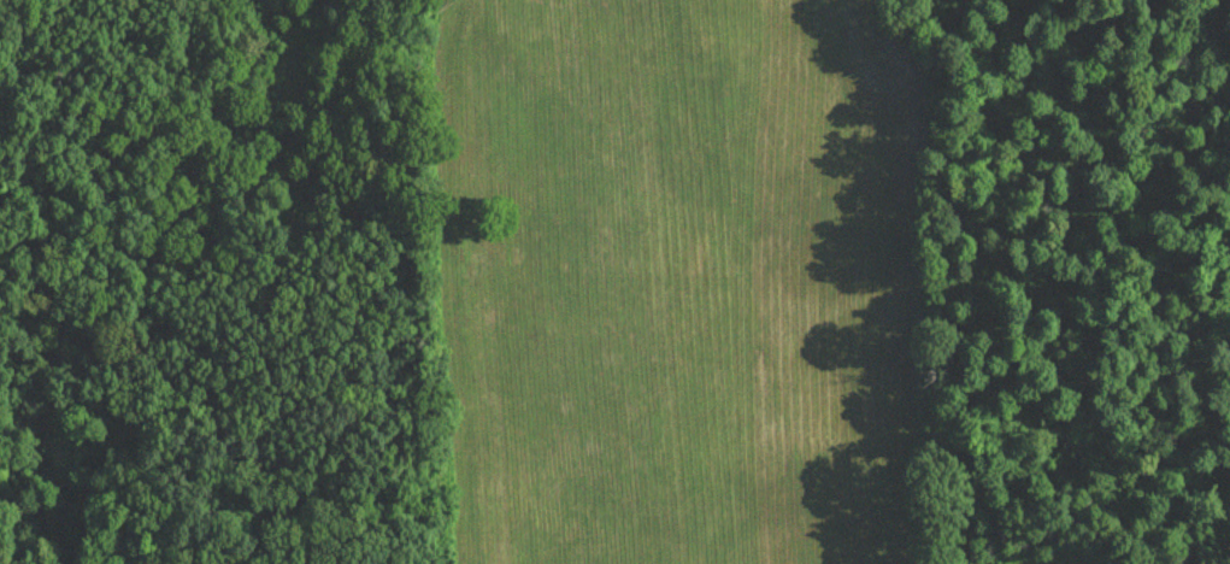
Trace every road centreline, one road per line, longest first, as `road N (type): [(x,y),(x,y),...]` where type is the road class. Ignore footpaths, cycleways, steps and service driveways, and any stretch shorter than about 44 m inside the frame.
road 1 (track): [(951,530),(951,451),(964,403),(985,352),(1016,323),(1040,282),(1046,254),(1019,165),(1022,0)]

